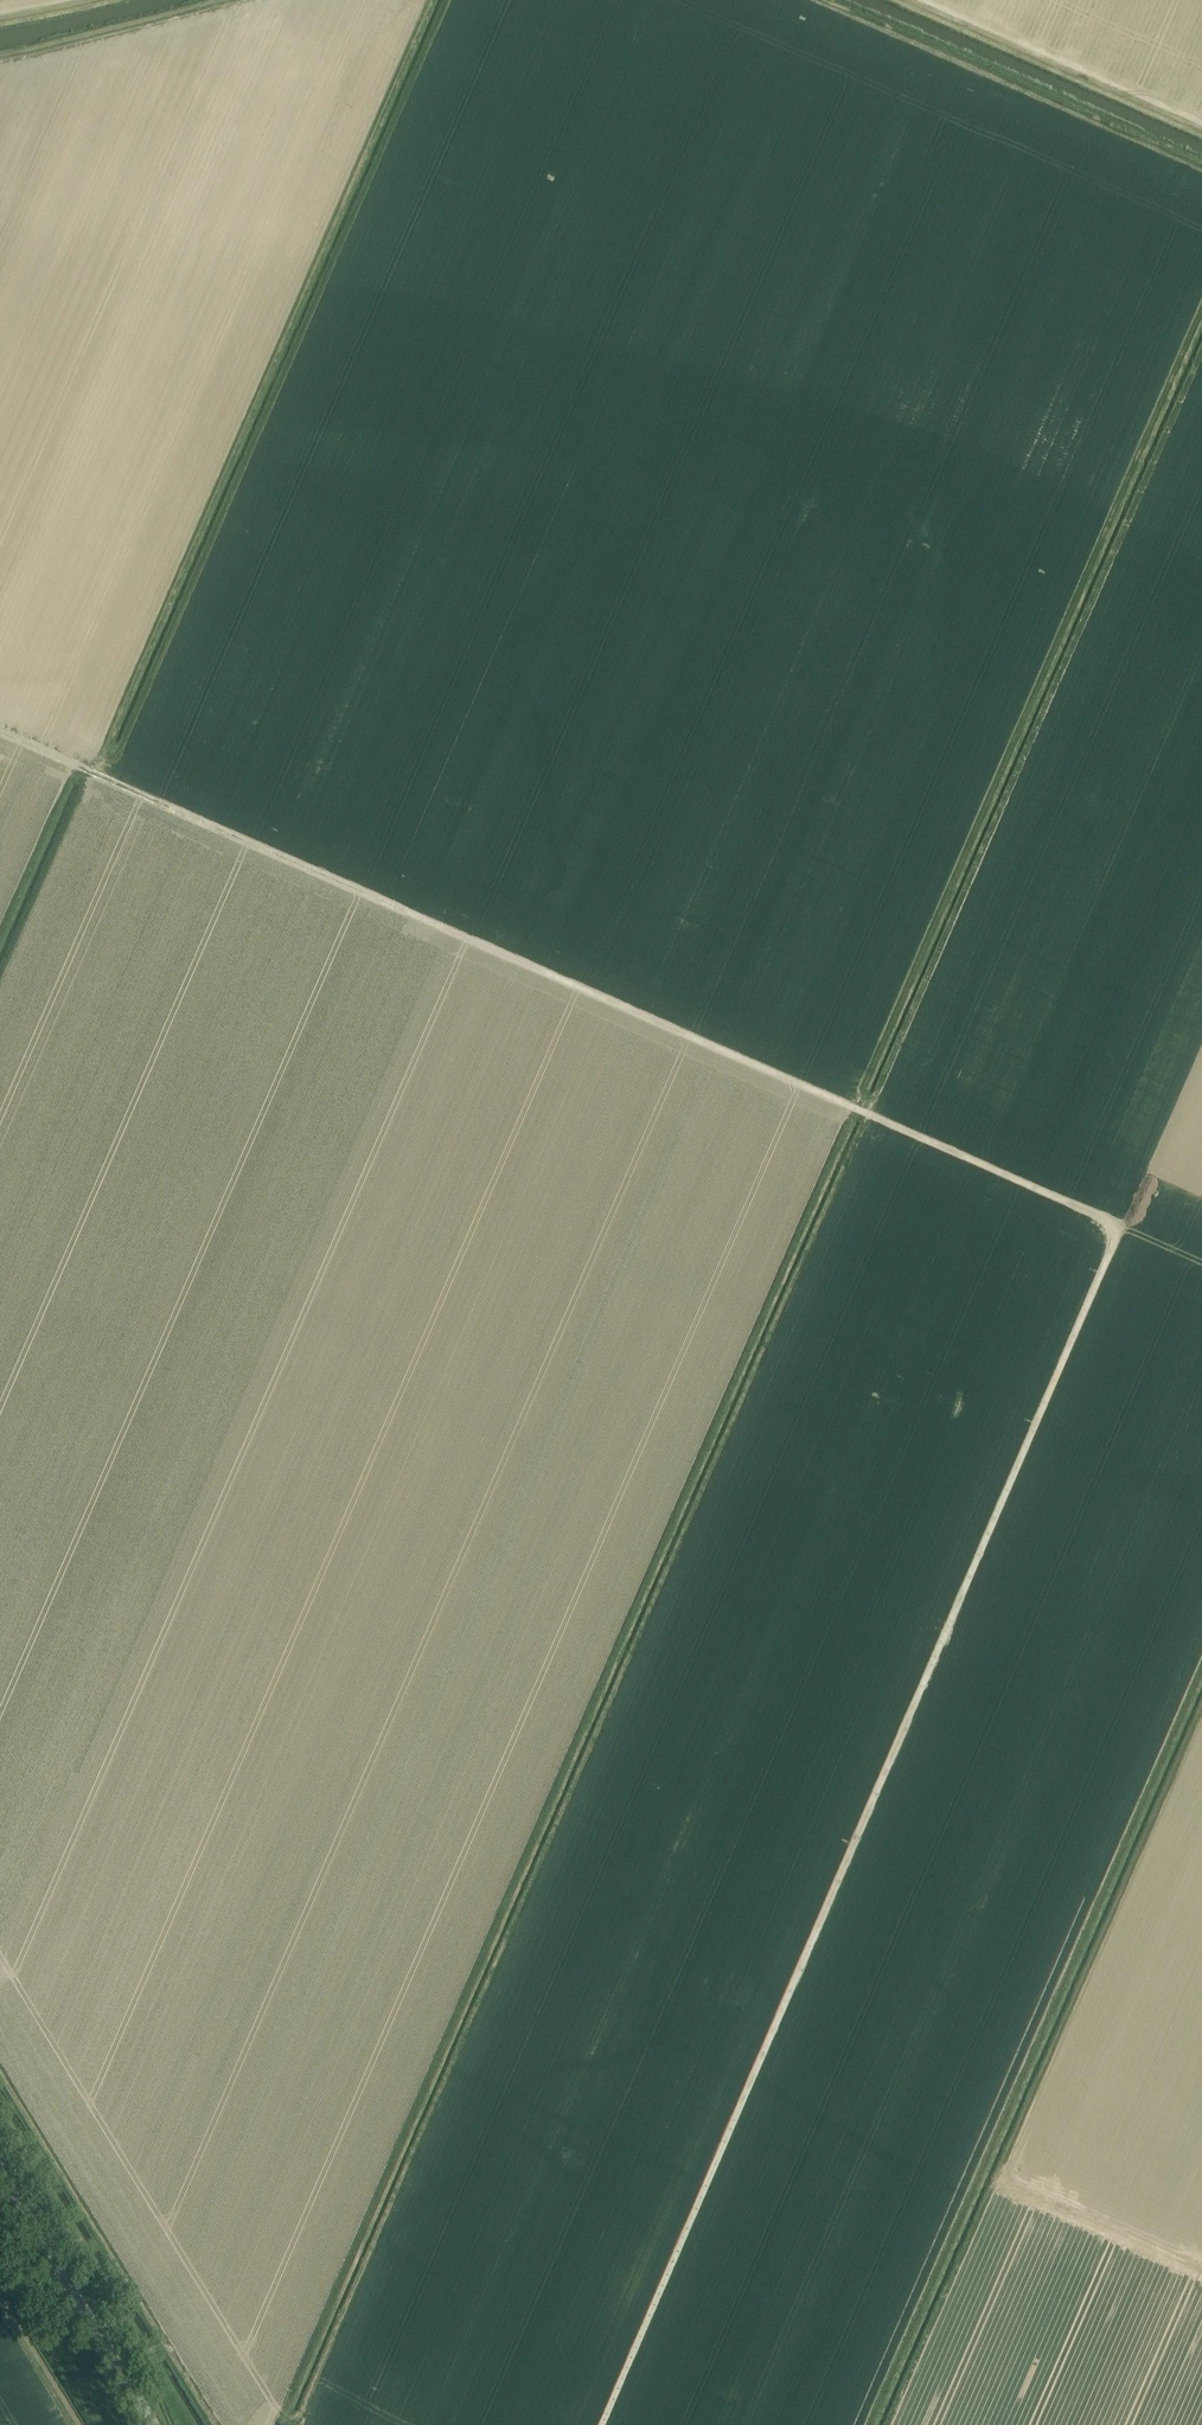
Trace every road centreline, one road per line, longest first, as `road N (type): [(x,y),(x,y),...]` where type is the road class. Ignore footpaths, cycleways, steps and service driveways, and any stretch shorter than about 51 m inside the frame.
road 1 (track): [(603,2424),(1121,1227),(72,766)]
road 2 (unclassified): [(152,2424),(0,2175)]

